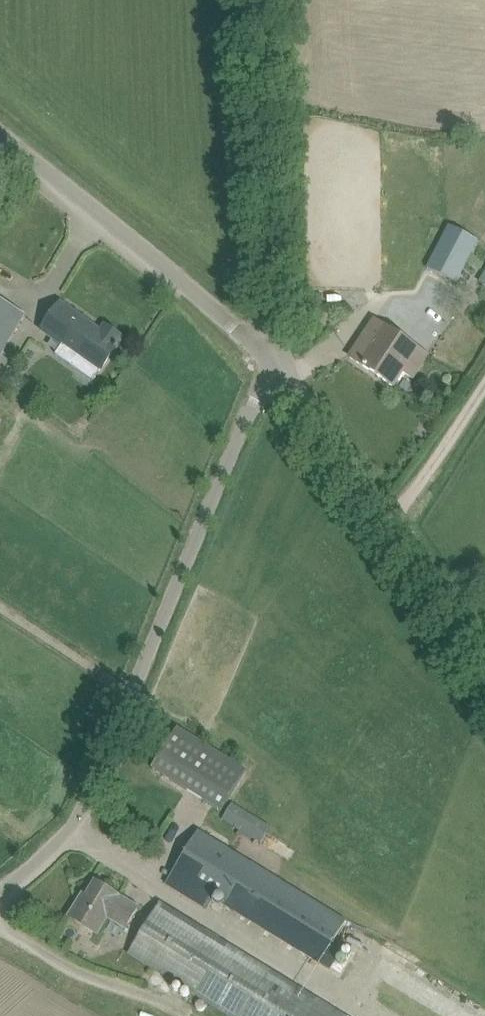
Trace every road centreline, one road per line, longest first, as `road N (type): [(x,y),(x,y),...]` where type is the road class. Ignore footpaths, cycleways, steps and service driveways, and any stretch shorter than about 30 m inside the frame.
road 1 (unclassified): [(0,892),(78,818),(274,366)]
road 2 (unclassified): [(274,366),(261,0)]
road 3 (unclassified): [(484,658),(274,366)]
road 4 (unclassified): [(274,366),(0,134)]
road 5 (track): [(484,387),(388,522)]

